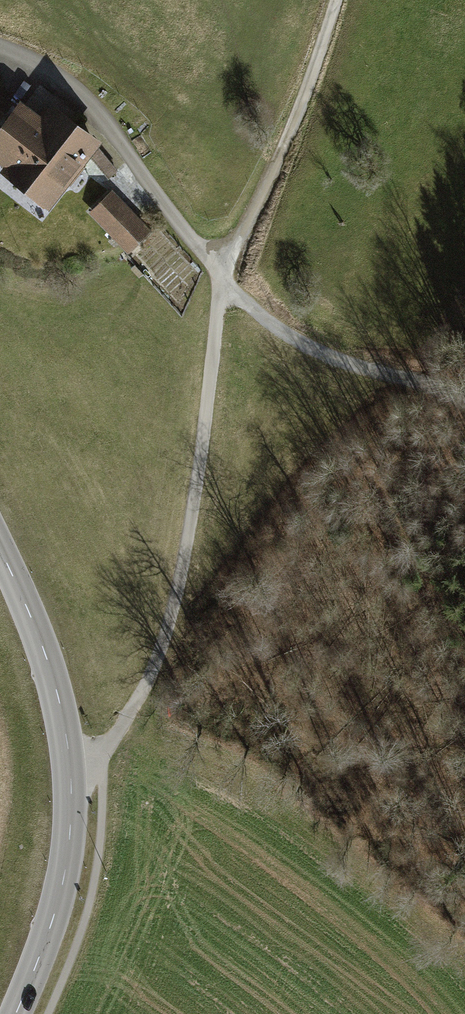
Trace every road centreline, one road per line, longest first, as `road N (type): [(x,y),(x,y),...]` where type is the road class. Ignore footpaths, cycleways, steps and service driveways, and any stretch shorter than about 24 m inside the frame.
road 1 (unclassified): [(70,798),(143,689),(167,628),(196,485),(223,268),(178,223),(80,93),(0,43)]
road 2 (track): [(223,268),(285,141),(335,0)]
road 3 (track): [(464,401),(311,348),(221,283)]
road 4 (tertiary): [(70,798),(56,690),(0,549)]
road 5 (tertiary): [(15,1013),(59,897),(70,798)]

